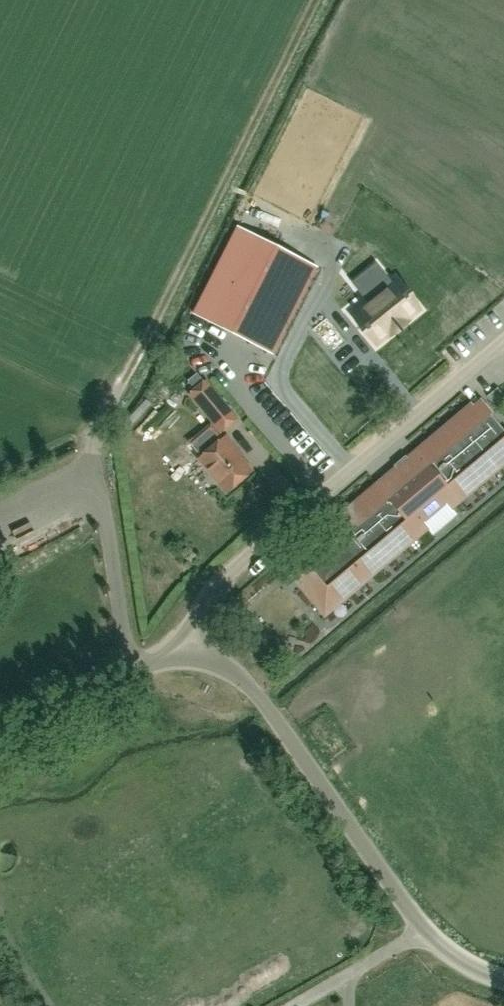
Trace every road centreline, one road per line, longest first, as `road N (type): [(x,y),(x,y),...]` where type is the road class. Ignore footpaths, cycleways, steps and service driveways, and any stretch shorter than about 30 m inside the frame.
road 1 (unclassified): [(189,658),(225,666),(258,699),(448,956),(503,982)]
road 2 (unclassified): [(189,658),(208,594),(221,577),(503,340)]
road 3 (unclassified): [(0,743),(133,671),(189,658)]

